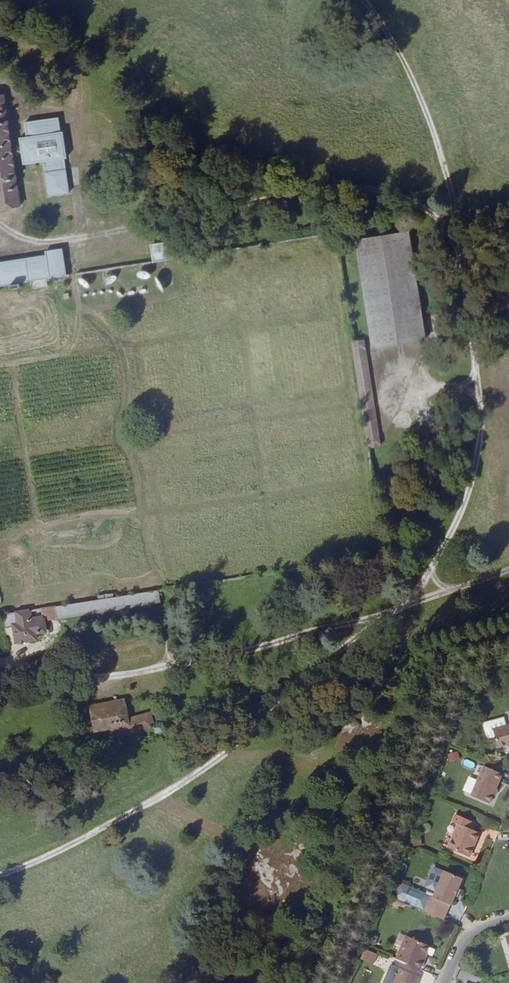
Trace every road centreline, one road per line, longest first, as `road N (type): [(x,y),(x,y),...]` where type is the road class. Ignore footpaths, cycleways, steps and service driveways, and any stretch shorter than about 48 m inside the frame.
road 1 (unclassified): [(359,0),(398,57),(432,139),(483,430),(467,505),(436,566),(396,610)]
road 2 (unclassified): [(396,610),(223,755),(0,876)]
road 3 (unclassified): [(0,668),(98,678),(201,663),(396,610)]
road 4 (unclassified): [(396,610),(508,568)]

